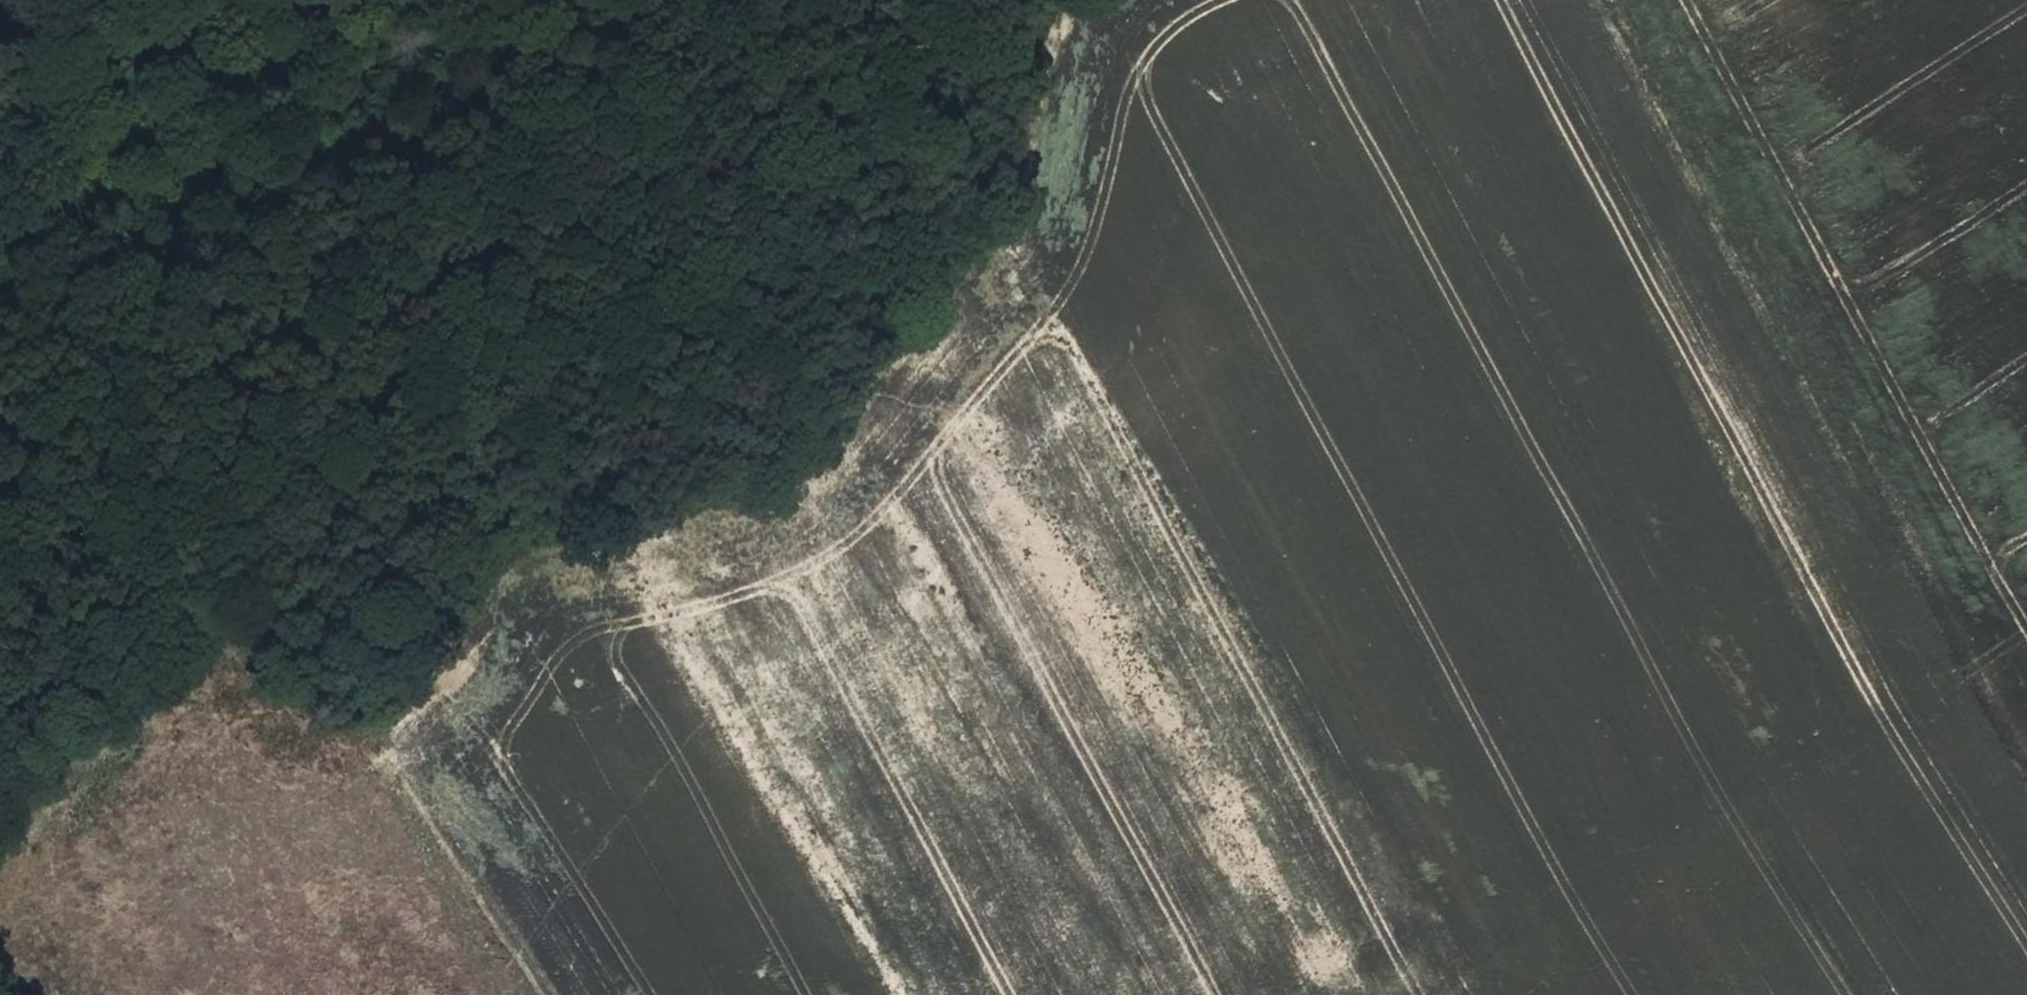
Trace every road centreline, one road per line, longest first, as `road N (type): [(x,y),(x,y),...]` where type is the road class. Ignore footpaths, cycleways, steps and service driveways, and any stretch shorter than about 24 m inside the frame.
road 1 (track): [(0,763),(135,591),(387,430),(709,265),(852,141),(935,0)]

